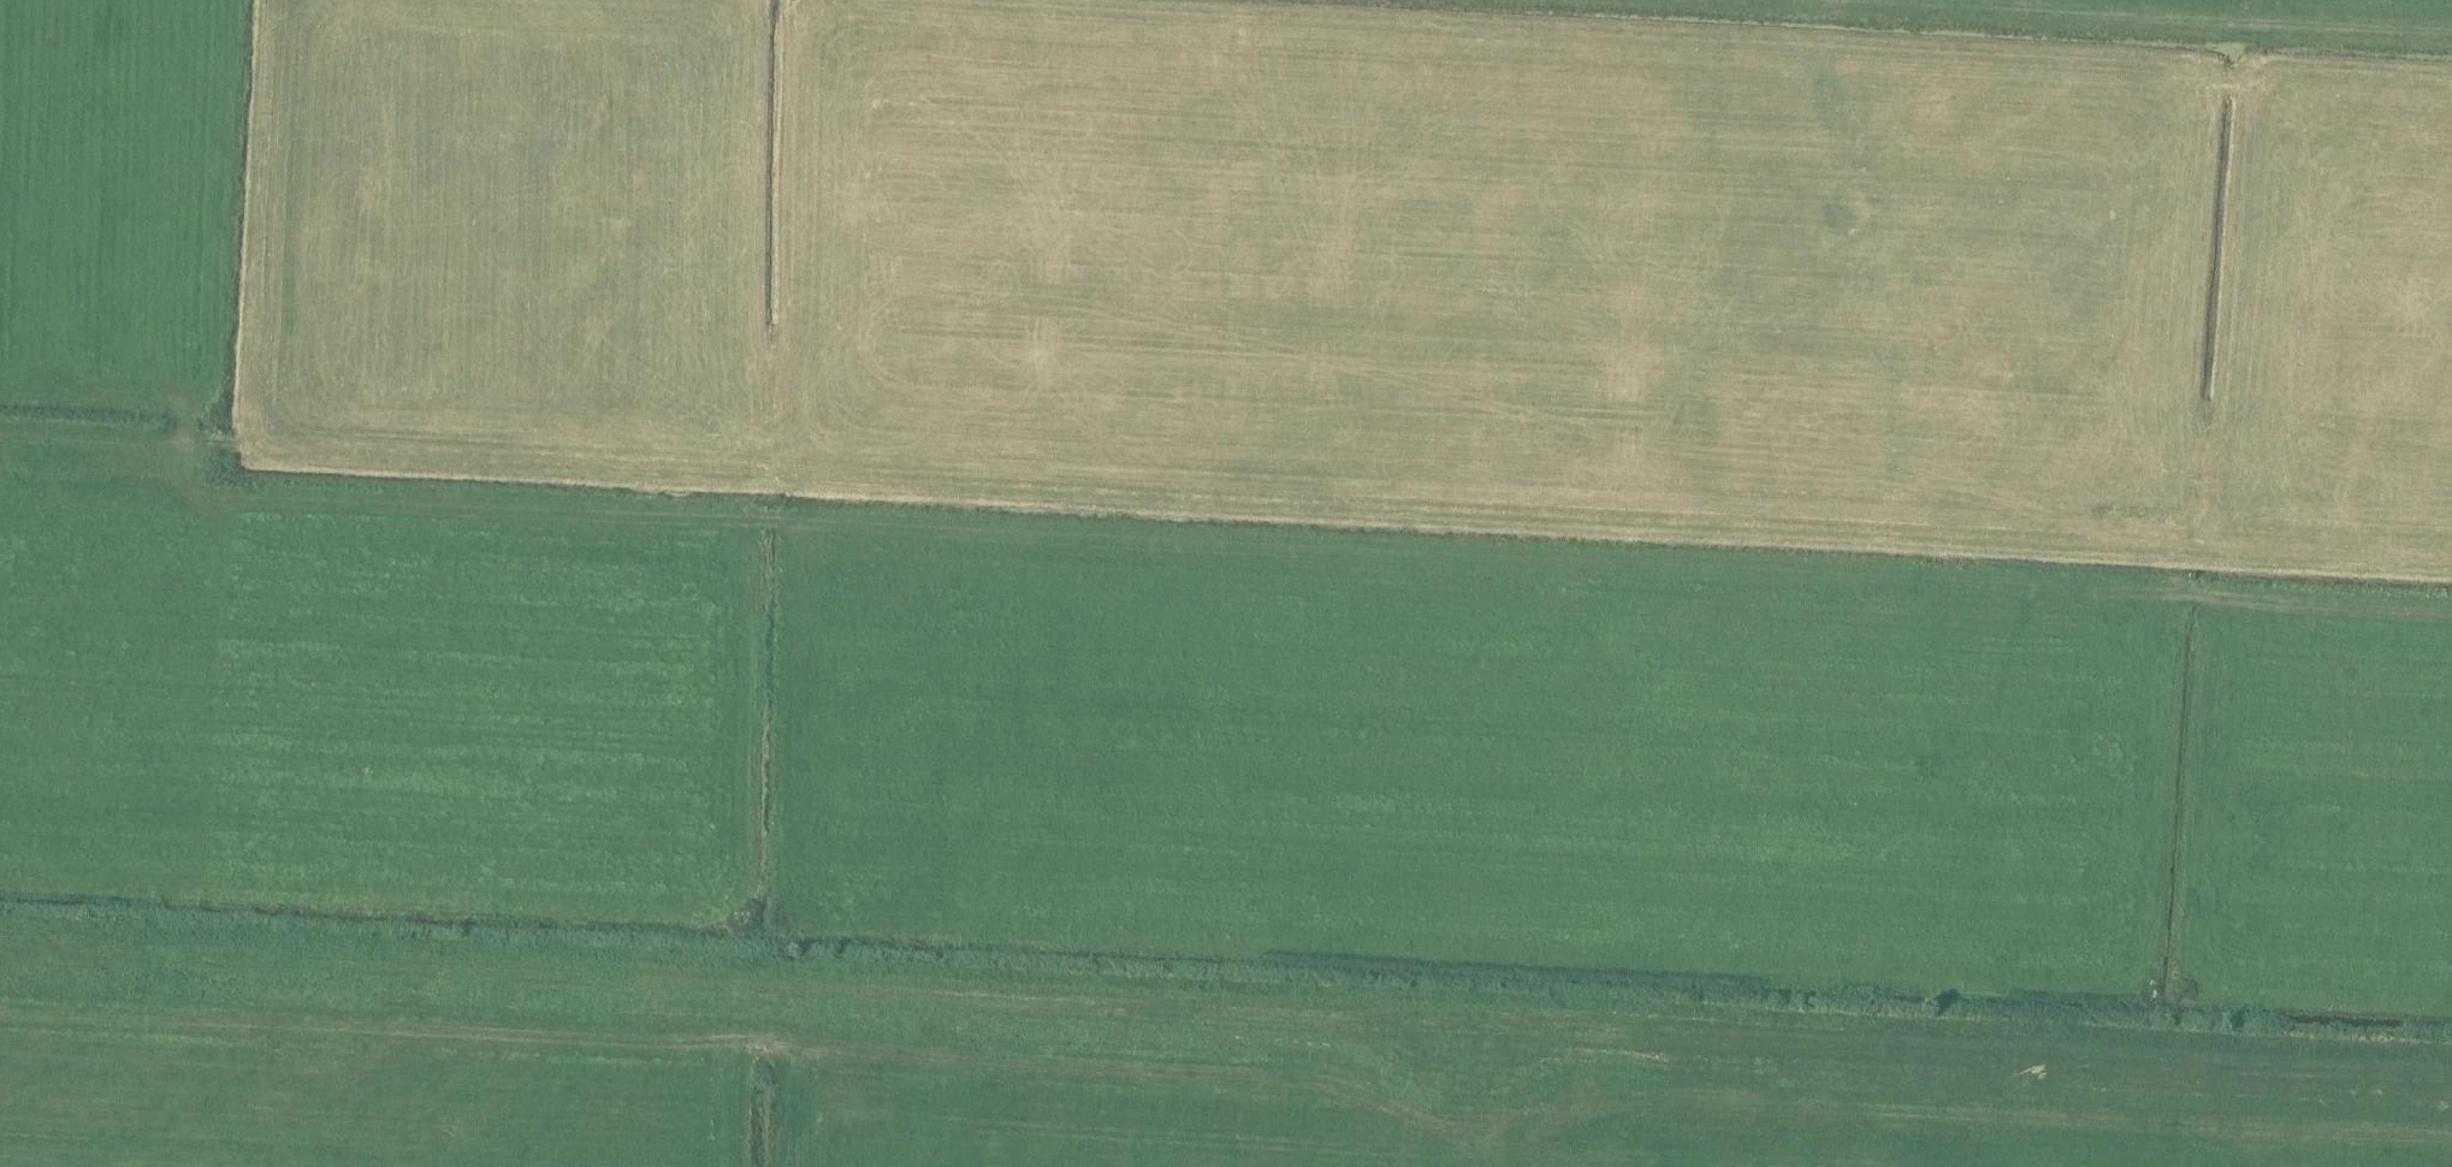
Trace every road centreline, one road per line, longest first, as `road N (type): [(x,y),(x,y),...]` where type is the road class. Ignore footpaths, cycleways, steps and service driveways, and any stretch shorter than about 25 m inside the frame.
road 1 (track): [(2451,1085),(0,953)]
road 2 (track): [(271,436),(302,445),(2451,559)]
road 3 (track): [(277,0),(256,404),(271,436)]
road 4 (track): [(271,436),(248,448),(180,444),(182,397)]

